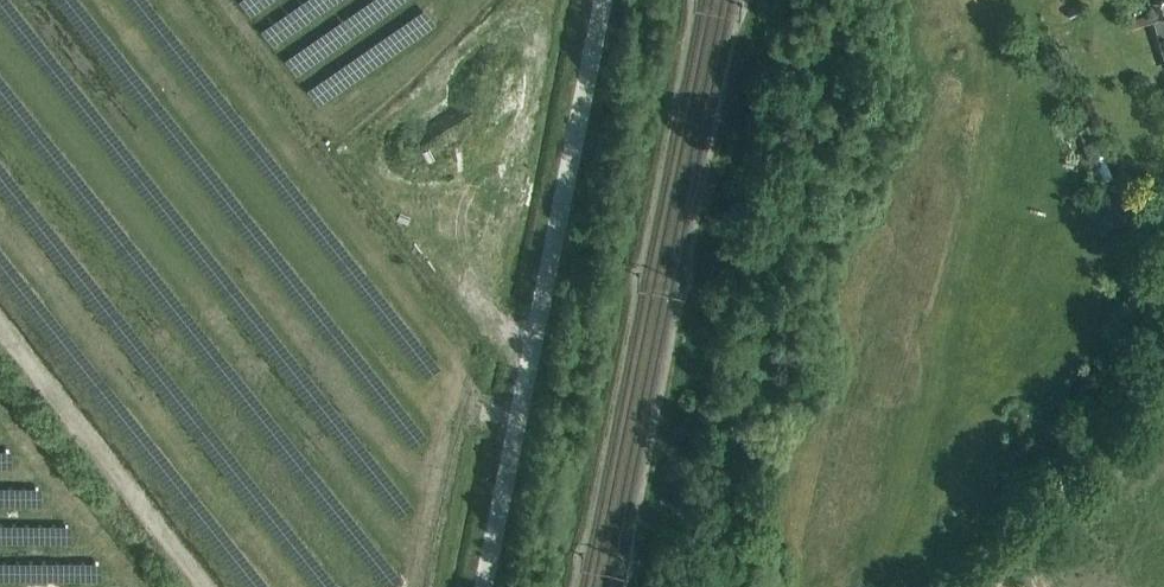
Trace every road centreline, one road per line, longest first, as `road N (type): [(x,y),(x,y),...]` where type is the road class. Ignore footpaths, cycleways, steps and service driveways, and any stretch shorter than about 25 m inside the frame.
road 1 (unclassified): [(483,586),(603,0)]
road 2 (track): [(1163,328),(991,586)]

